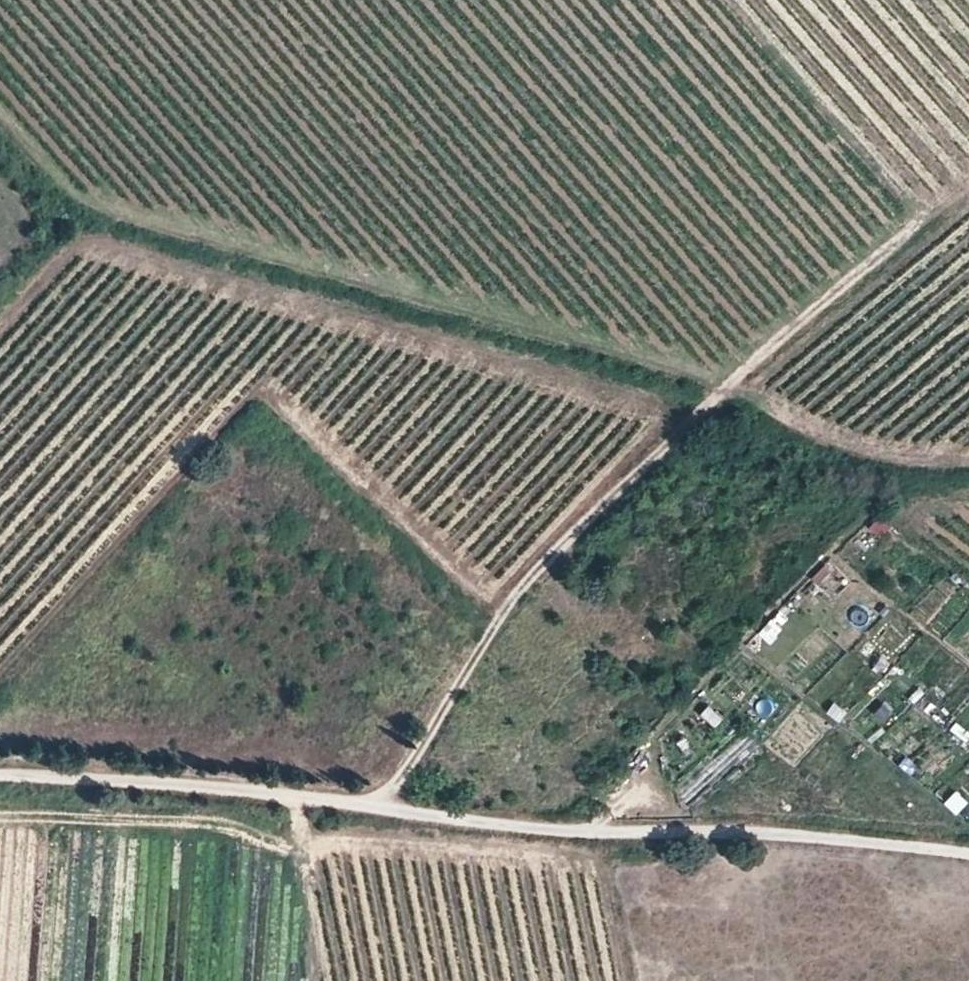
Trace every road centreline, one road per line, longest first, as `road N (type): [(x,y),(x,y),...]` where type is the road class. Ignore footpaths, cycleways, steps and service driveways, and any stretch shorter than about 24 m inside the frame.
road 1 (track): [(968,853),(790,834),(521,828),(211,791),(0,778)]

